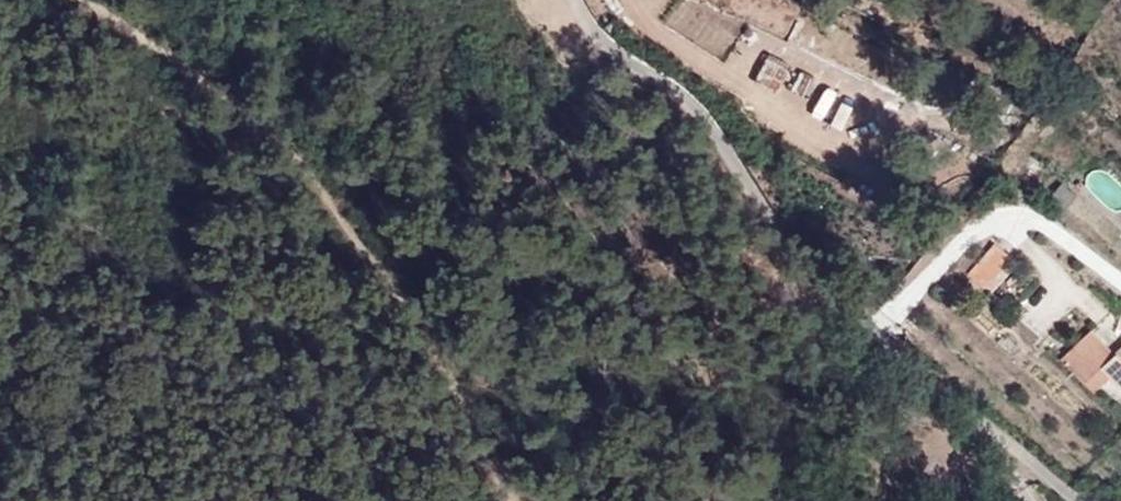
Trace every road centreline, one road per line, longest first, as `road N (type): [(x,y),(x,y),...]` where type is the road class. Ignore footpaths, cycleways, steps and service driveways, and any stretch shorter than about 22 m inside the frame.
road 1 (unclassified): [(572,0),(598,40),(686,94),(852,325),(1082,500)]

